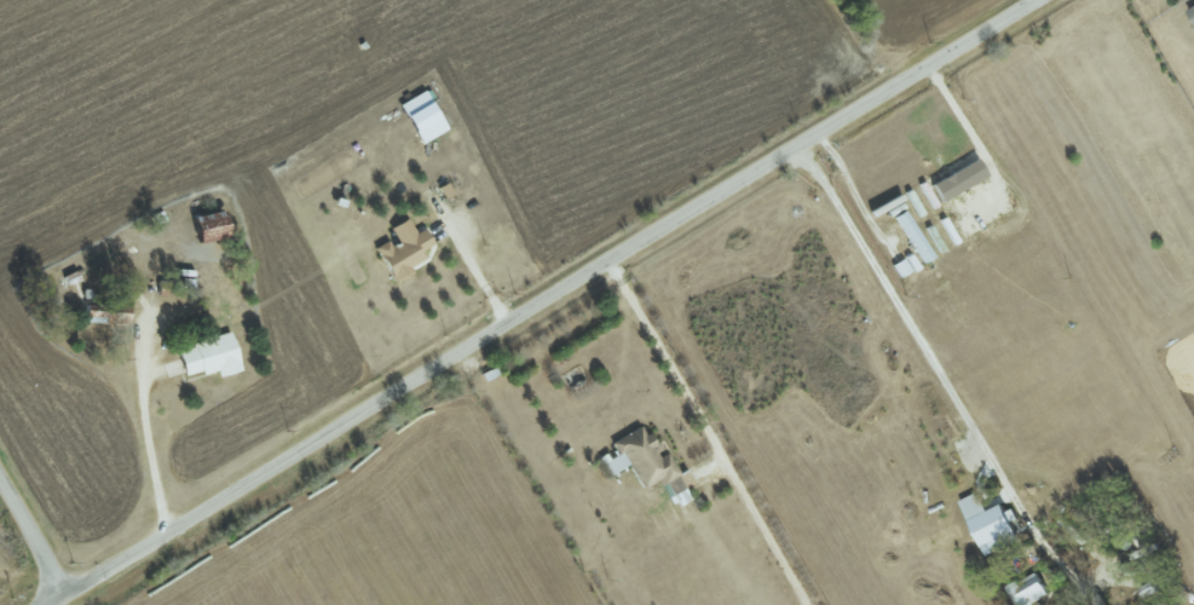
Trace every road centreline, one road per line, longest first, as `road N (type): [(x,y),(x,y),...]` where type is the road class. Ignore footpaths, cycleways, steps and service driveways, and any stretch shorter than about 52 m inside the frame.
road 1 (residential): [(55,604),(1041,0)]
road 2 (residential): [(62,601),(0,477)]

